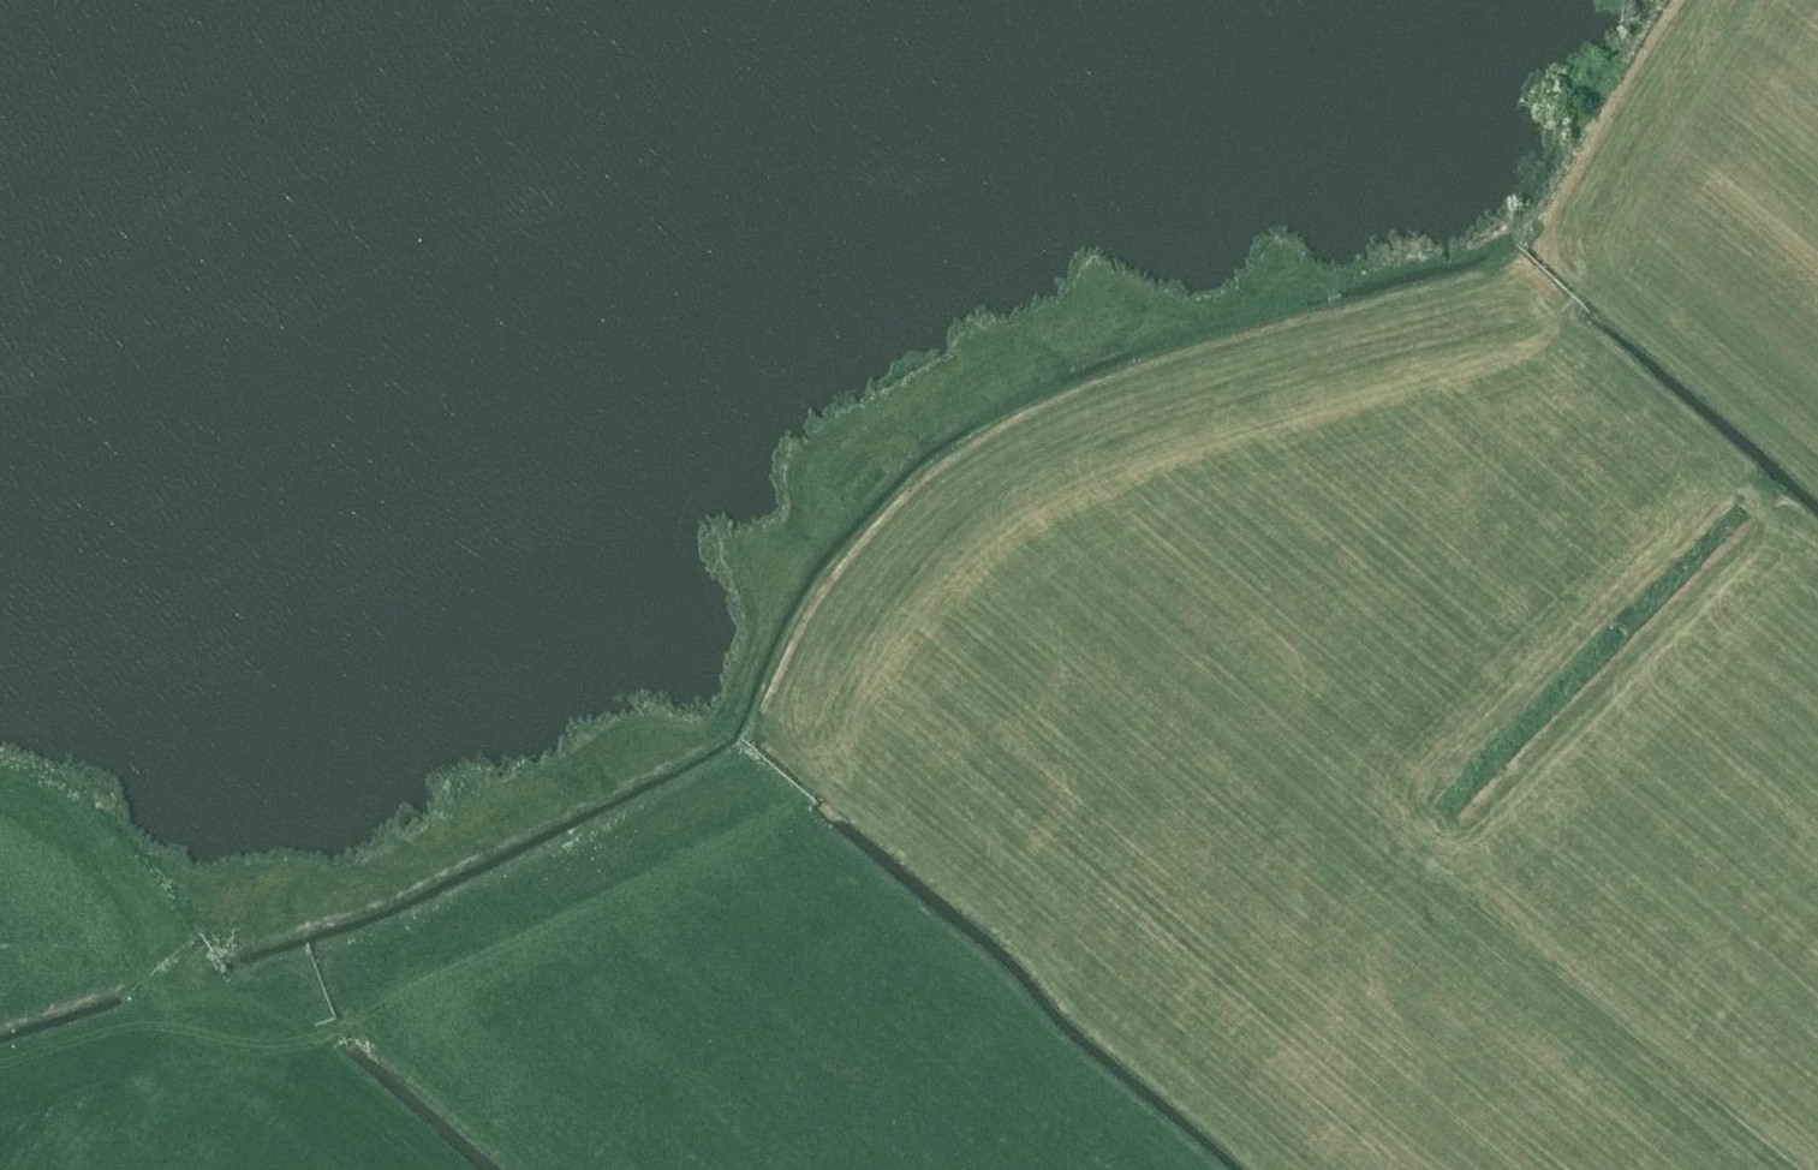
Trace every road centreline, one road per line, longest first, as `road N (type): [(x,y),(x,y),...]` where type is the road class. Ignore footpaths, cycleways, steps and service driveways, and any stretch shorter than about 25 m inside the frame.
road 1 (track): [(1748,0),(1628,202),(1626,265),(1643,306),(1817,458)]

